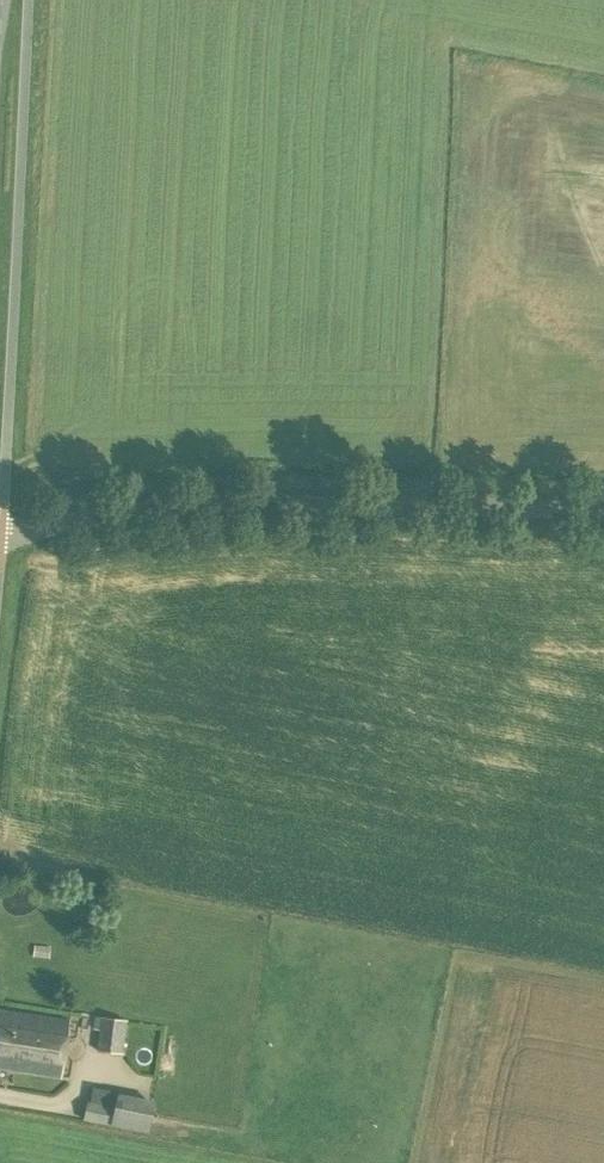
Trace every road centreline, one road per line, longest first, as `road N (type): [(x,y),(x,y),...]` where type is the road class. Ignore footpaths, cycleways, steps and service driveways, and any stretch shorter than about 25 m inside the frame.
road 1 (unclassified): [(0,536),(196,511),(603,514)]

